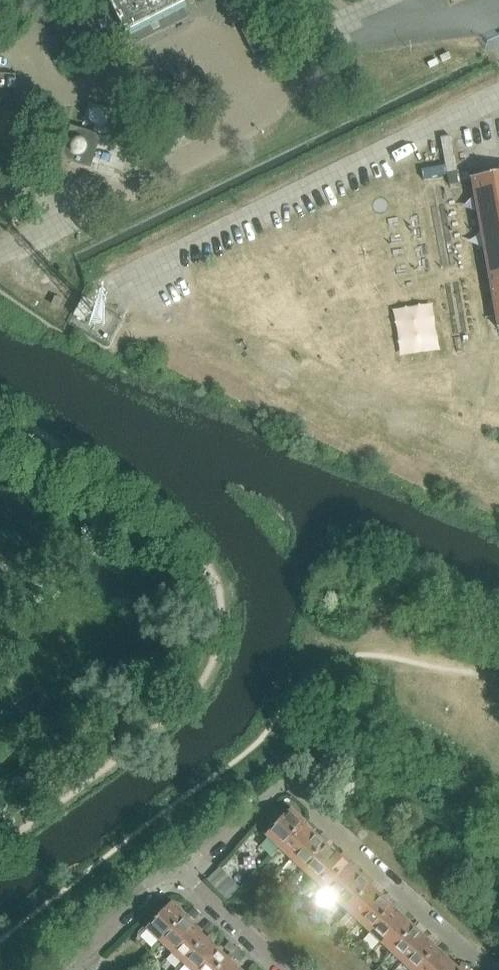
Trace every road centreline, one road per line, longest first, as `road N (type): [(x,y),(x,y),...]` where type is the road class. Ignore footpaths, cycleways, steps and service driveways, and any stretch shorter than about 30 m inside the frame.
road 1 (track): [(498,444),(281,343),(153,322),(122,282)]
road 2 (residential): [(488,969),(283,788),(174,879)]
road 3 (residential): [(174,879),(69,962)]
road 4 (residential): [(270,969),(174,879)]

